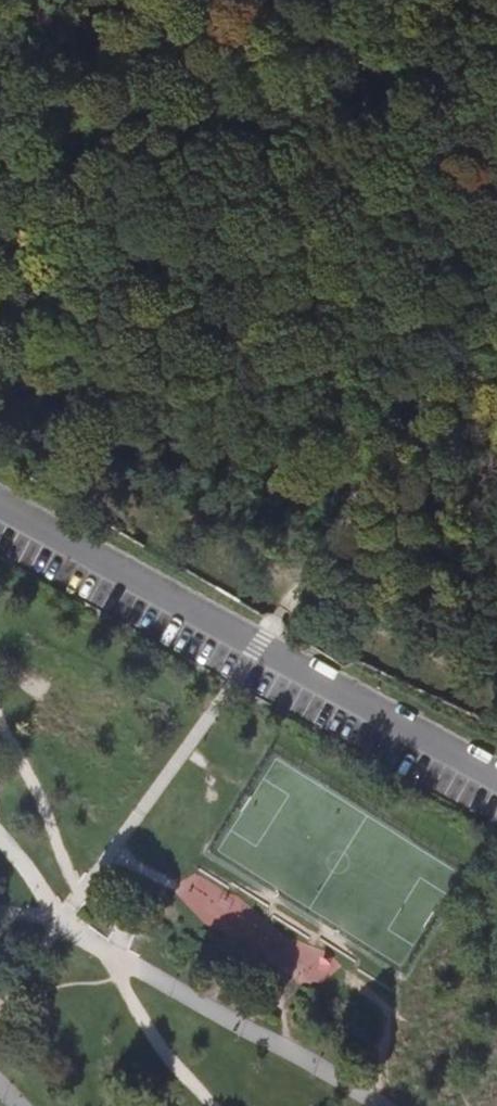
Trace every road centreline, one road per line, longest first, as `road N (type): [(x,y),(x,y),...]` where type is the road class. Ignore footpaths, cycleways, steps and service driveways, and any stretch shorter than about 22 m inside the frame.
road 1 (unclassified): [(0,503),(496,779)]

